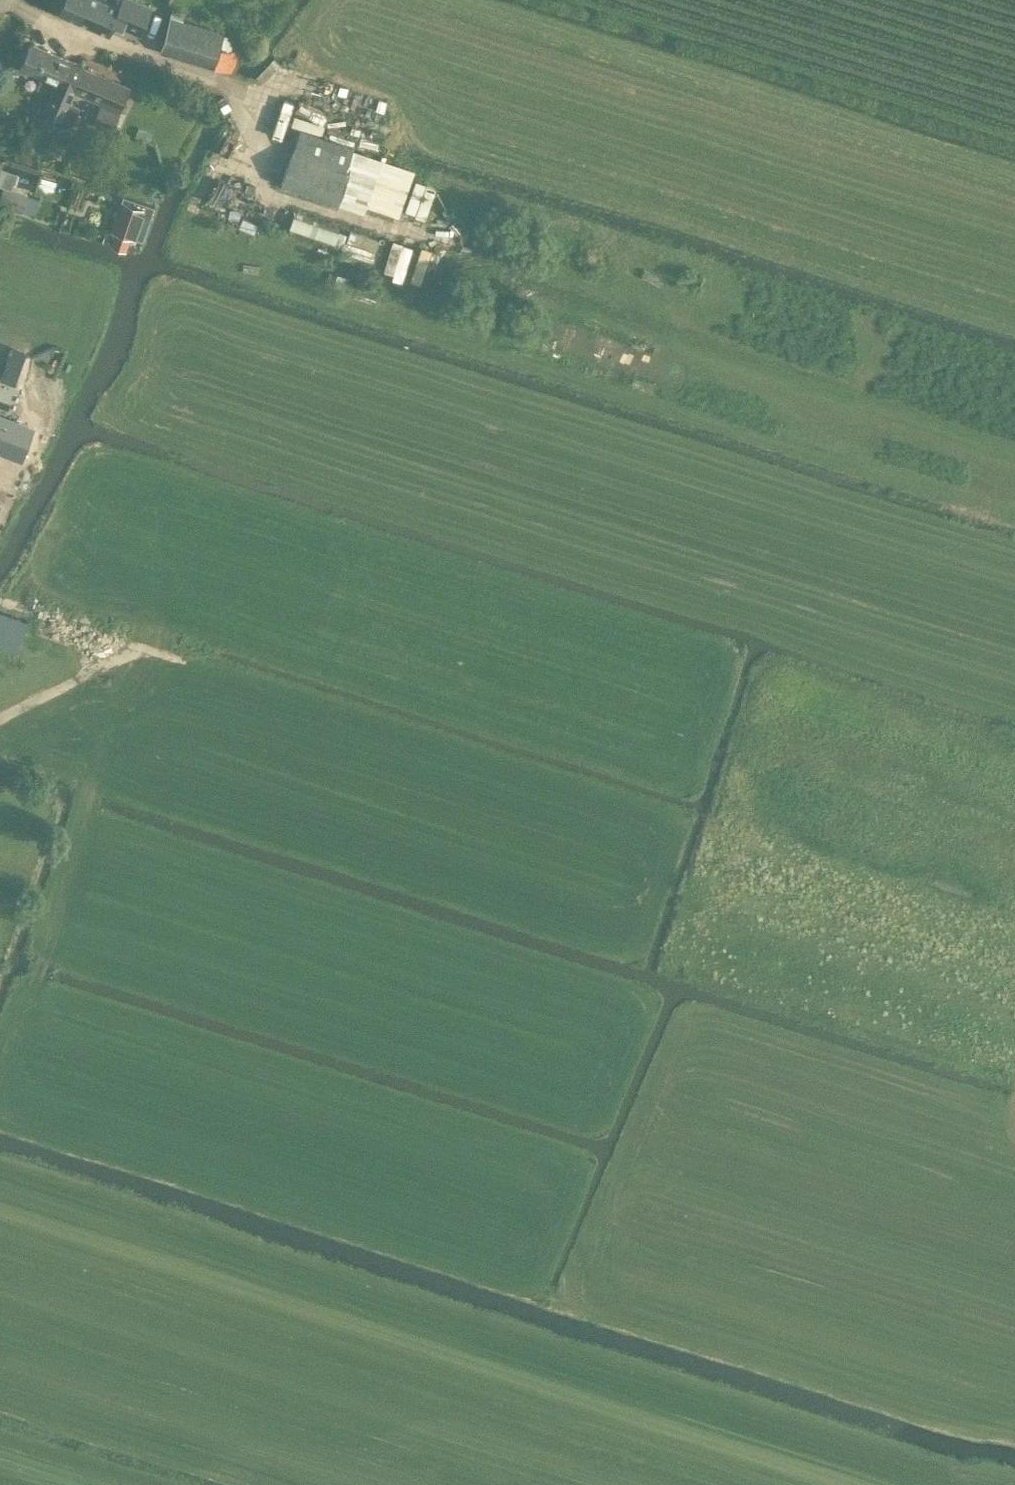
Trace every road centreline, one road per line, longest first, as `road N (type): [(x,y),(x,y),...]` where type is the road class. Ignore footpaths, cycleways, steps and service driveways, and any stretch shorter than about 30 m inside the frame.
road 1 (track): [(1014,955),(888,921),(754,849),(117,653),(0,715)]

